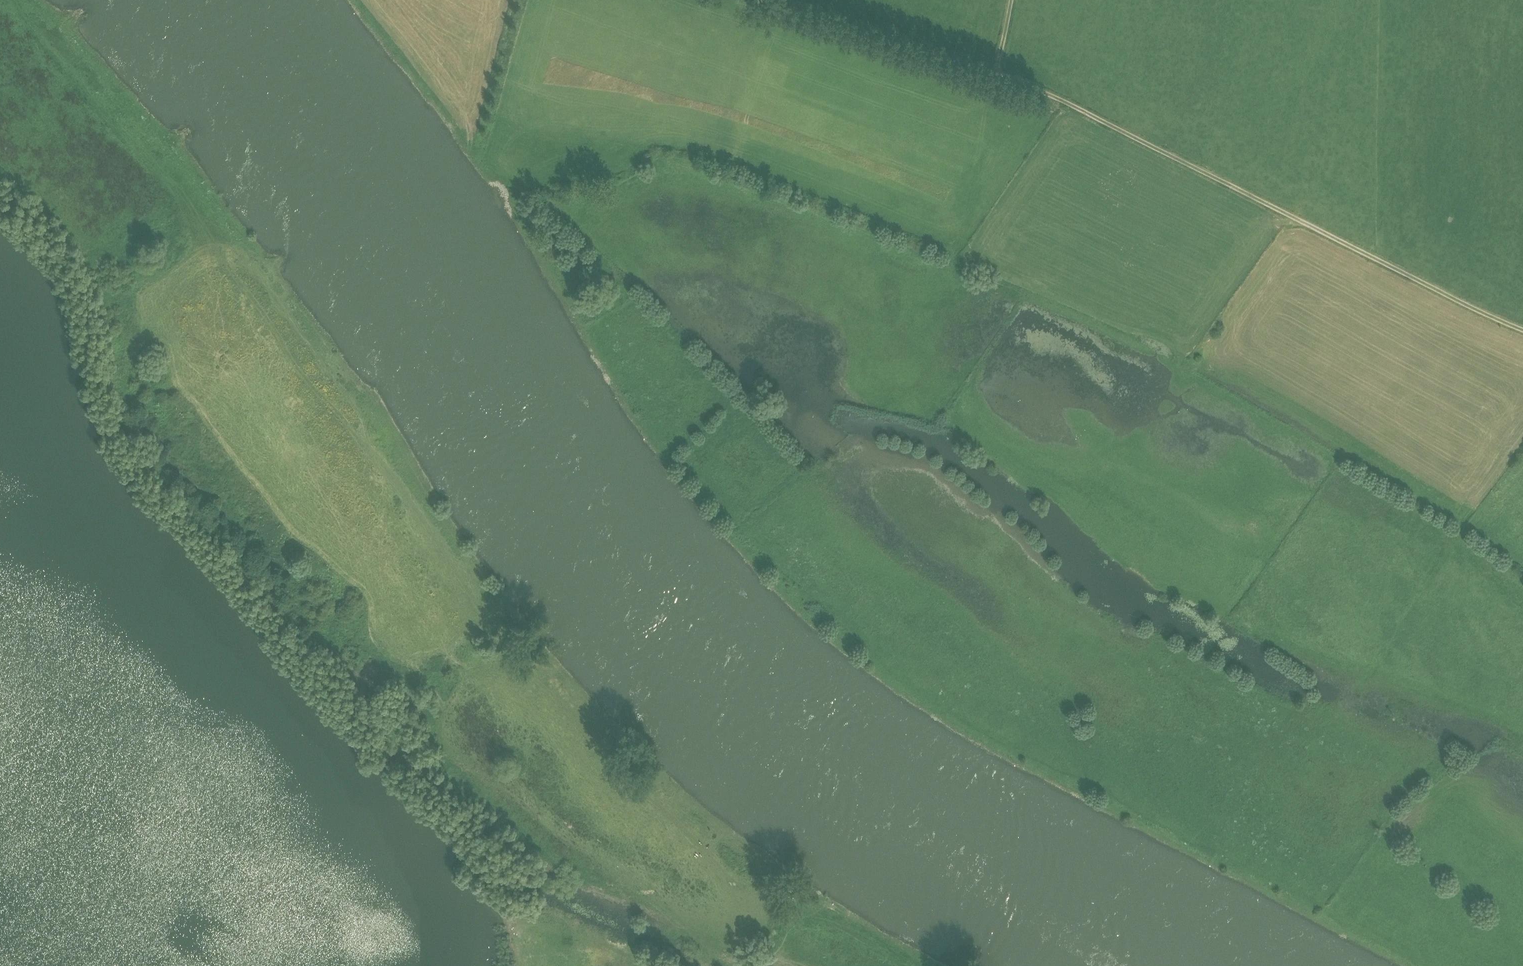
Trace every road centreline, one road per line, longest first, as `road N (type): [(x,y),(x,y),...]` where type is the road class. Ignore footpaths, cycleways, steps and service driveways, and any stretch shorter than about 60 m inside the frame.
road 1 (track): [(1522,327),(1002,73),(1010,0)]

